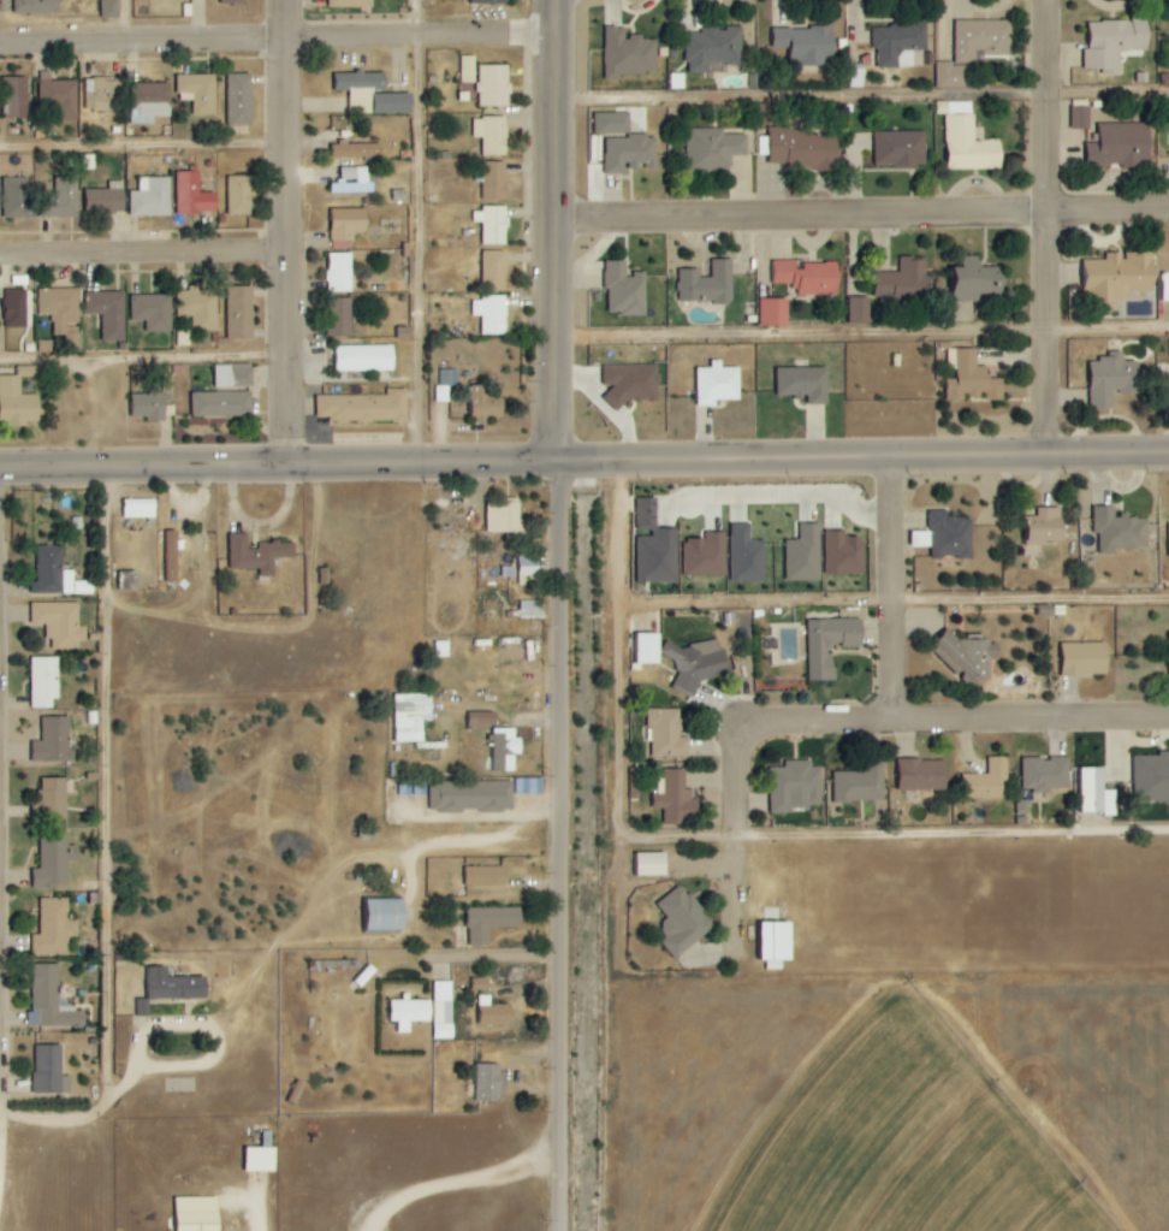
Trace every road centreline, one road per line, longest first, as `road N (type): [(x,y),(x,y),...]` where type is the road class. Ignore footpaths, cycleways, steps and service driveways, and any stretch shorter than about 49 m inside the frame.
road 1 (tertiary): [(1168,457),(0,470)]
road 2 (residential): [(560,1230),(566,464)]
road 3 (residential): [(743,973),(738,756),(758,730),(773,723),(1168,718)]
road 4 (residential): [(560,220),(1168,210)]
road 5 (residential): [(560,35),(0,45)]
road 6 (residential): [(302,467),(296,0)]
road 7 (tertiary): [(566,464),(560,0)]
road 8 (residential): [(1055,458),(1058,144)]
road 9 (residential): [(0,253),(301,251)]
road 10 (residential): [(901,460),(902,724)]
road 11 (residential): [(1058,144),(1060,0)]
road 12 (residential): [(107,1084),(106,1100),(90,1114),(0,1118)]

